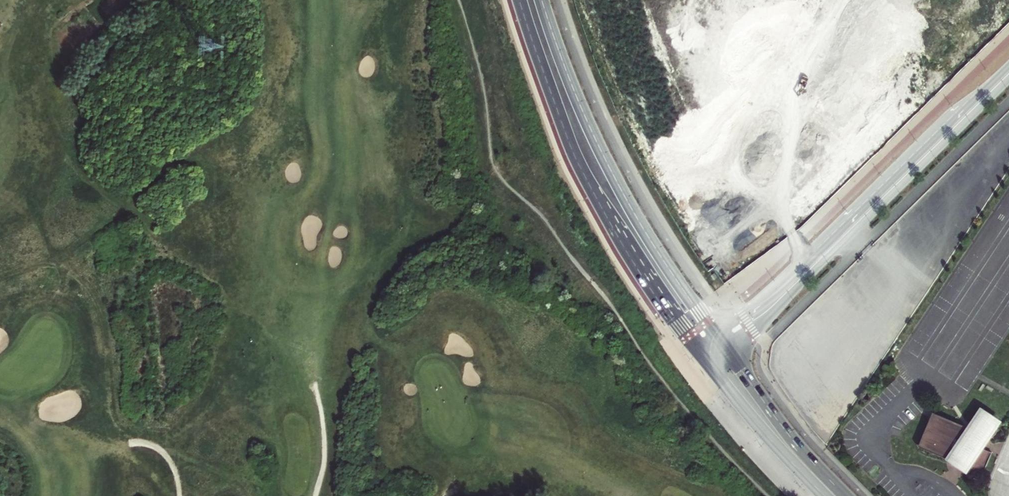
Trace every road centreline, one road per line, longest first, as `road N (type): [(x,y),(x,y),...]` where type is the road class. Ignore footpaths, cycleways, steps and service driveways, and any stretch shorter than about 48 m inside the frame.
road 1 (secondary): [(532,0),(590,168),(705,358)]
road 2 (unclassified): [(1008,74),(723,344)]
road 3 (secondary): [(723,344),(630,206),(544,0)]
road 4 (secondary): [(845,495),(723,344)]
road 5 (secondary): [(705,358),(824,495)]

